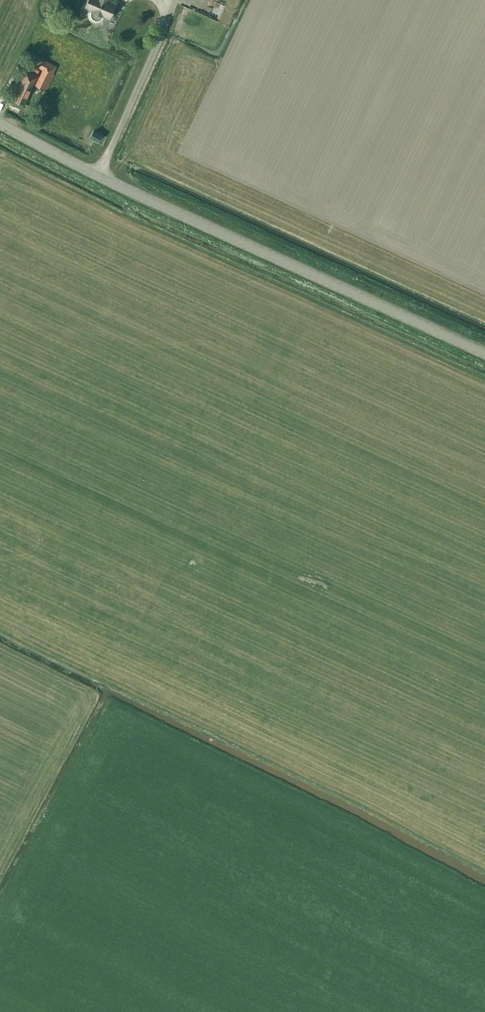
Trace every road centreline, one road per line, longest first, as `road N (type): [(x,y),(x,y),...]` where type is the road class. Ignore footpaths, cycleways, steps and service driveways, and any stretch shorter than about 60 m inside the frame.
road 1 (tertiary): [(484,354),(0,125)]

